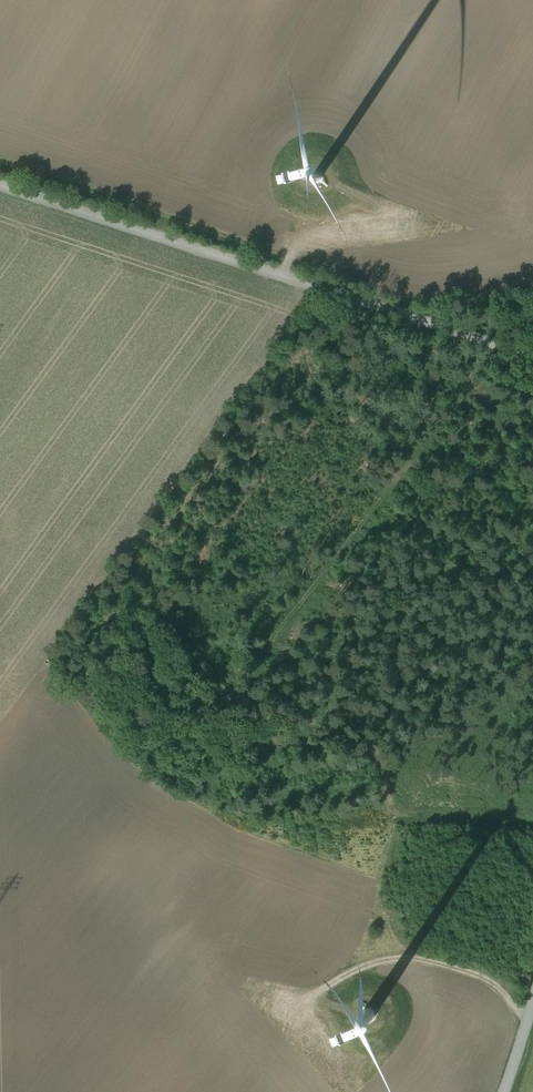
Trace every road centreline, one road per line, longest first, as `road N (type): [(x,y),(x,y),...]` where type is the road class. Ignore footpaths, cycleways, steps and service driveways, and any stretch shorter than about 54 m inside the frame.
road 1 (track): [(532,355),(0,182)]
road 2 (track): [(273,271),(356,234),(486,213),(503,189),(532,181)]
road 3 (track): [(525,1013),(483,978),(419,957),(365,965),(306,1004)]

